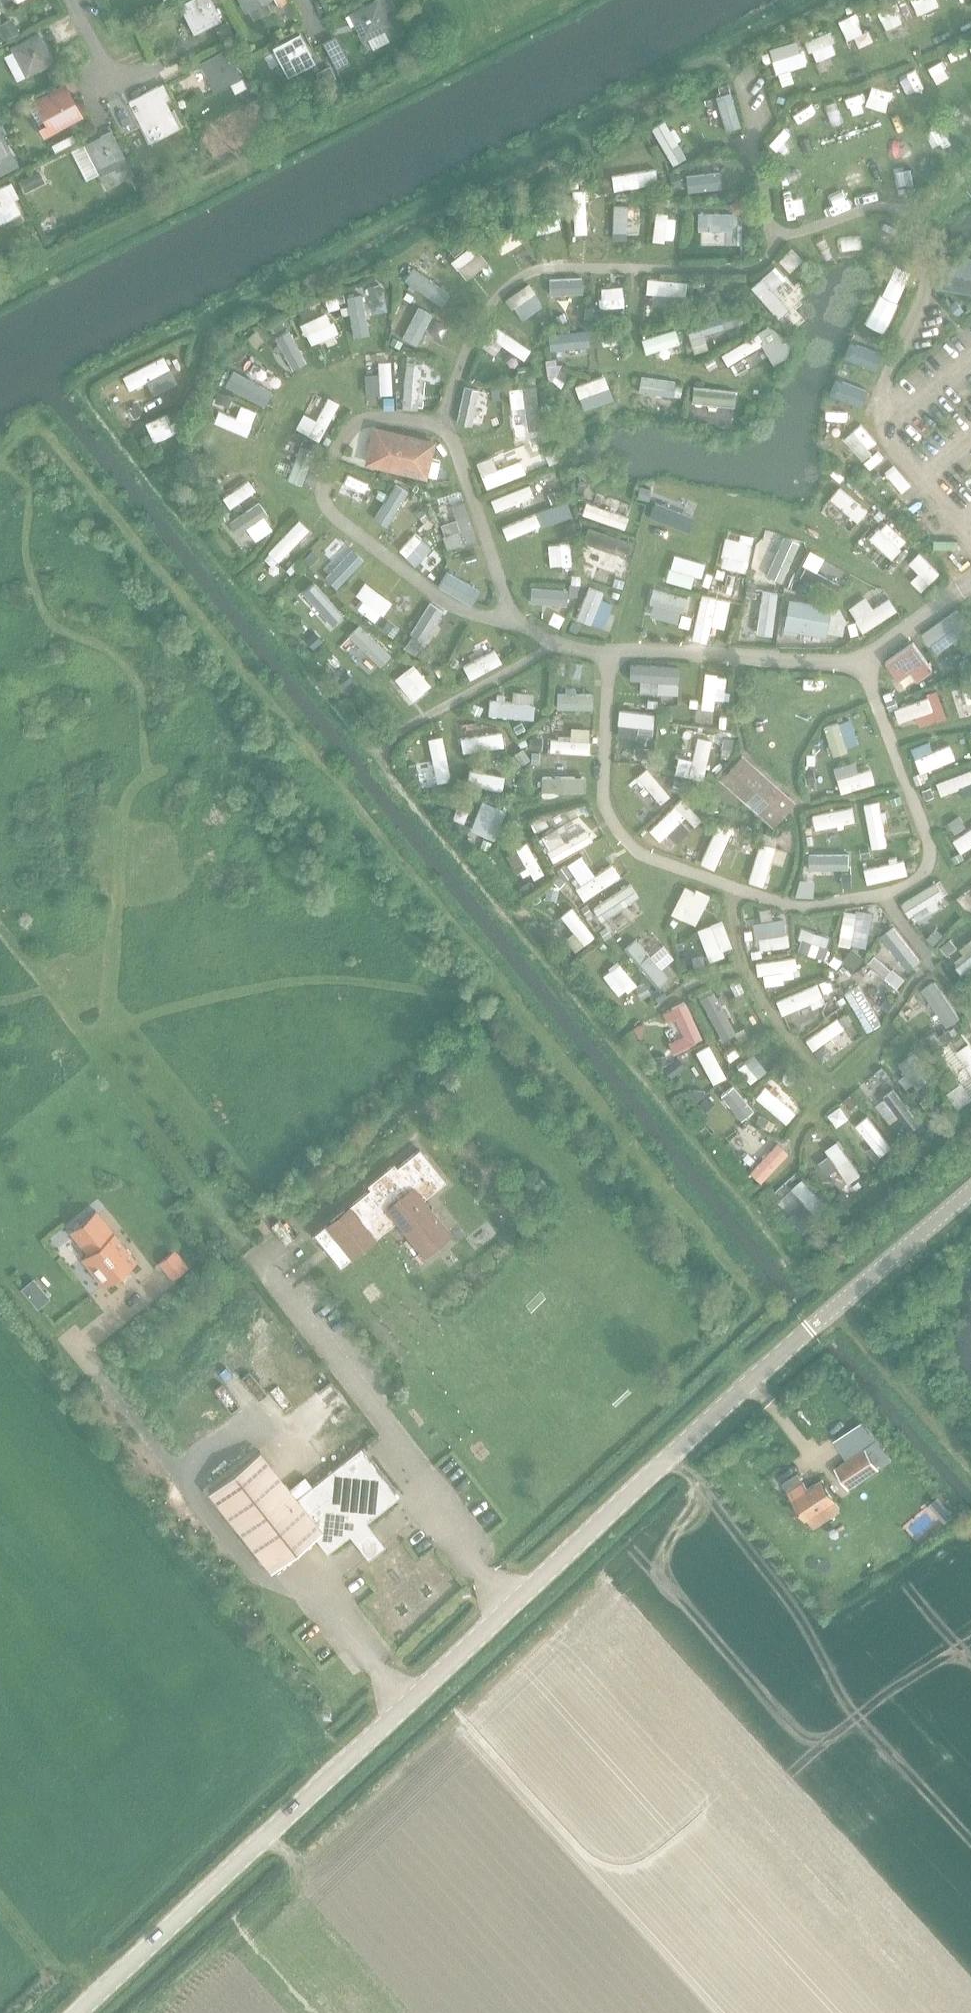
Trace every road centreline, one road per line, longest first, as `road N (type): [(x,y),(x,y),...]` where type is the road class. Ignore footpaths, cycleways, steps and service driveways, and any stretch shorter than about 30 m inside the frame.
road 1 (unclassified): [(76,2012),(808,1327)]
road 2 (residential): [(808,1327),(902,1238),(970,1188)]

